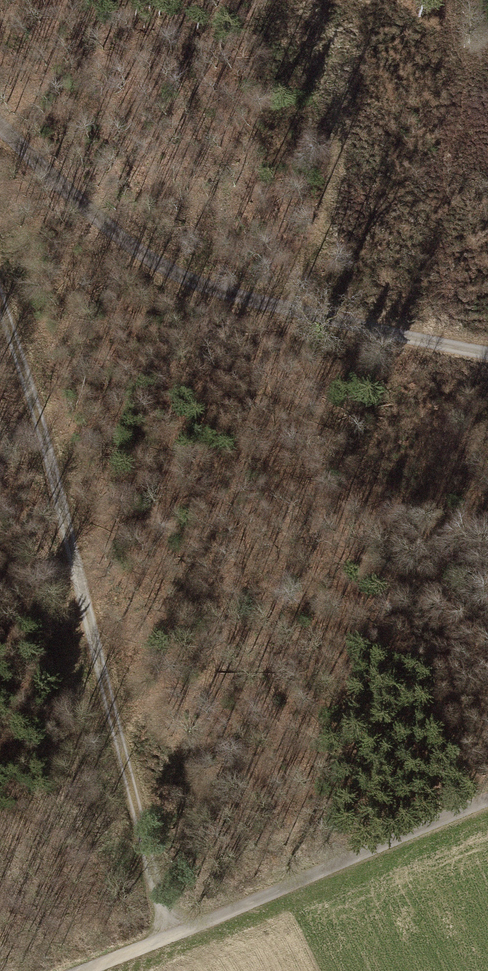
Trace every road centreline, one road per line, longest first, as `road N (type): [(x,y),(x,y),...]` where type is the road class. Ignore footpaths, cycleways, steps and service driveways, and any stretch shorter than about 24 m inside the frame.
road 1 (track): [(168,935),(45,439),(0,301)]
road 2 (track): [(487,351),(252,297),(176,270),(107,224),(0,126)]
road 3 (track): [(82,970),(487,800)]

